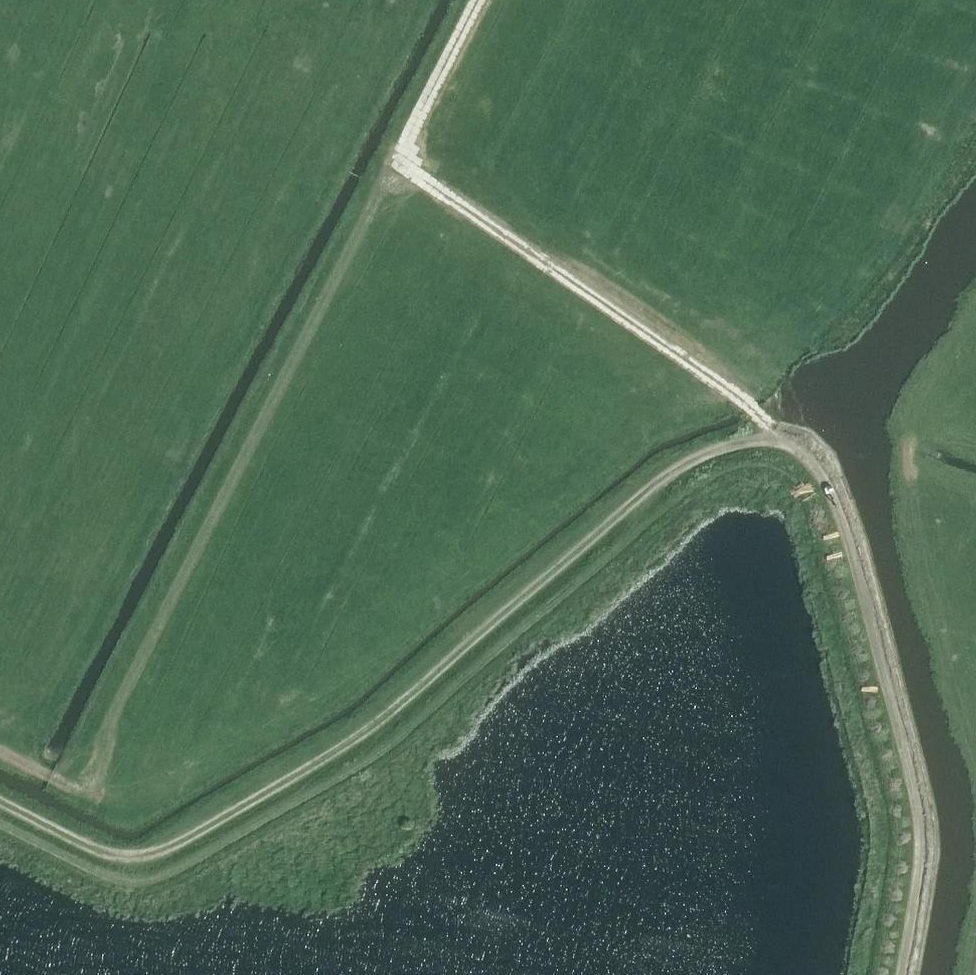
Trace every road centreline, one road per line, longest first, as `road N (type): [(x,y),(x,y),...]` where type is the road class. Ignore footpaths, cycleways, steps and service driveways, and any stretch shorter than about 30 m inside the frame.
road 1 (track): [(0,800),(117,858),(184,844),(377,729),(659,476),(741,444),(776,440),(808,454),(829,487),(904,757),(921,864),(900,974)]
road 2 (track): [(0,749),(75,786),(97,779),(130,678),(374,196),(398,164)]
road 3 (track): [(480,0),(398,164),(736,395),(776,440)]

